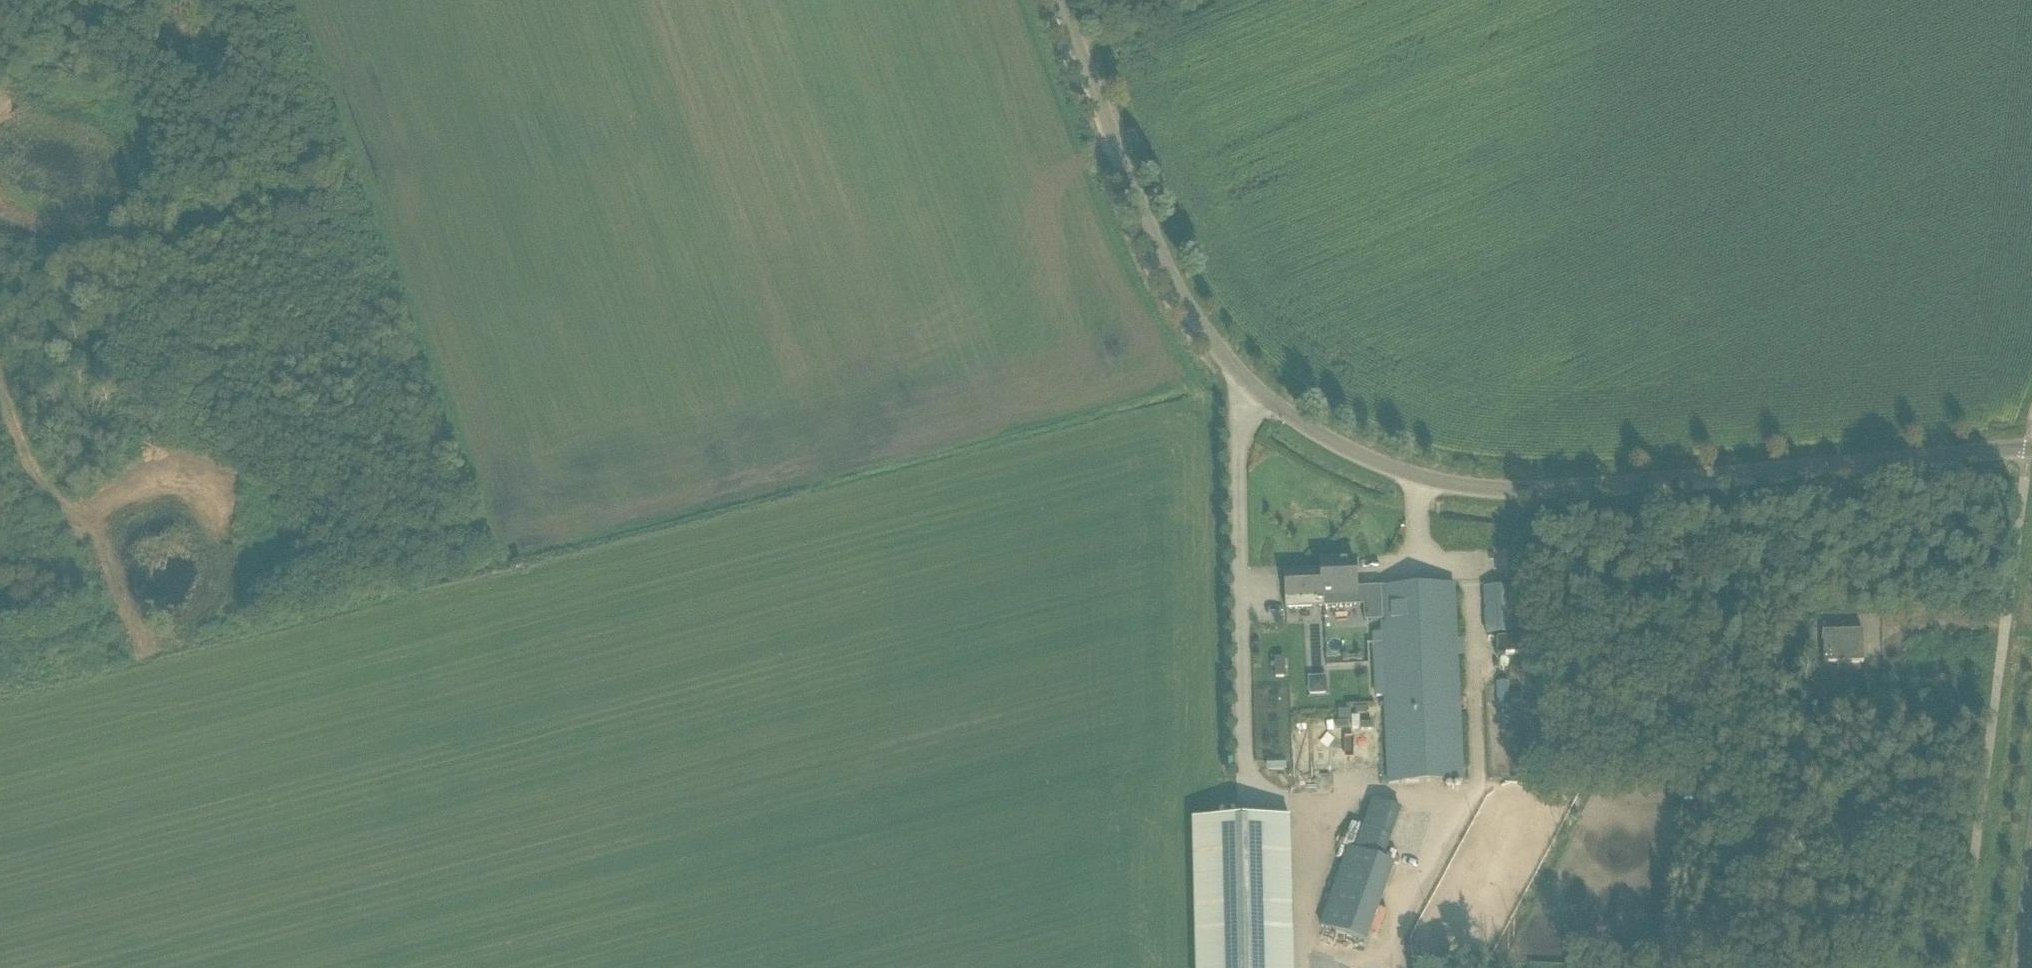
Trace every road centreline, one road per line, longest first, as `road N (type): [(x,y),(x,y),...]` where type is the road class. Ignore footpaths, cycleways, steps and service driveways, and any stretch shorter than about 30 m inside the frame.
road 1 (unclassified): [(2031,450),(1543,487),(1446,481),(1345,443),(1225,359),(1150,229),(1062,0)]
road 2 (track): [(0,342),(106,625),(104,643),(83,661),(0,680)]

